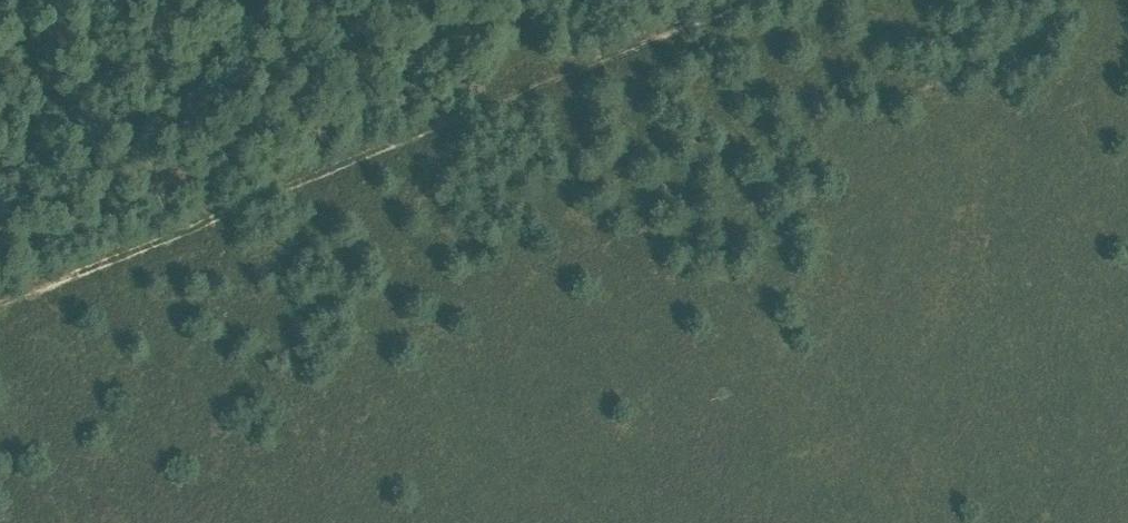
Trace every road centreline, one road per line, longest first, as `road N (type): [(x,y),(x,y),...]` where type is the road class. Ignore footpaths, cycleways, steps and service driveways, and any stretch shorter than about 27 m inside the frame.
road 1 (track): [(0,305),(752,0)]

